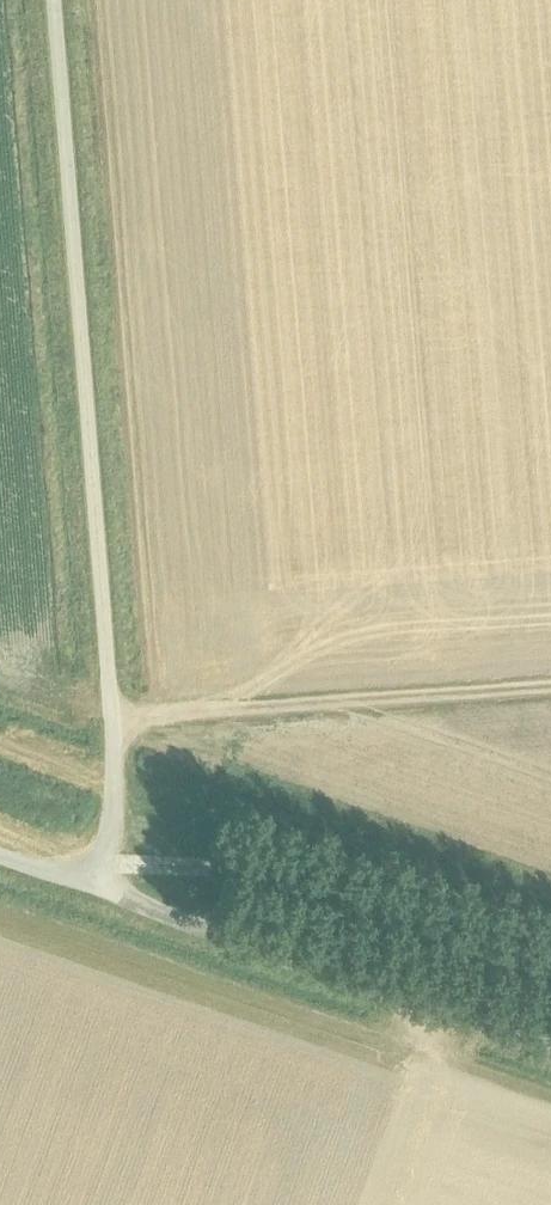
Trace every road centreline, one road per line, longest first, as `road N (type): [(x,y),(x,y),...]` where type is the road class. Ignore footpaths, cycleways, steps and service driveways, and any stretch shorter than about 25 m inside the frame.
road 1 (unclassified): [(0,855),(90,886),(112,809),(114,725),(57,0)]
road 2 (track): [(550,1045),(90,886)]
road 3 (track): [(114,725),(550,689)]

